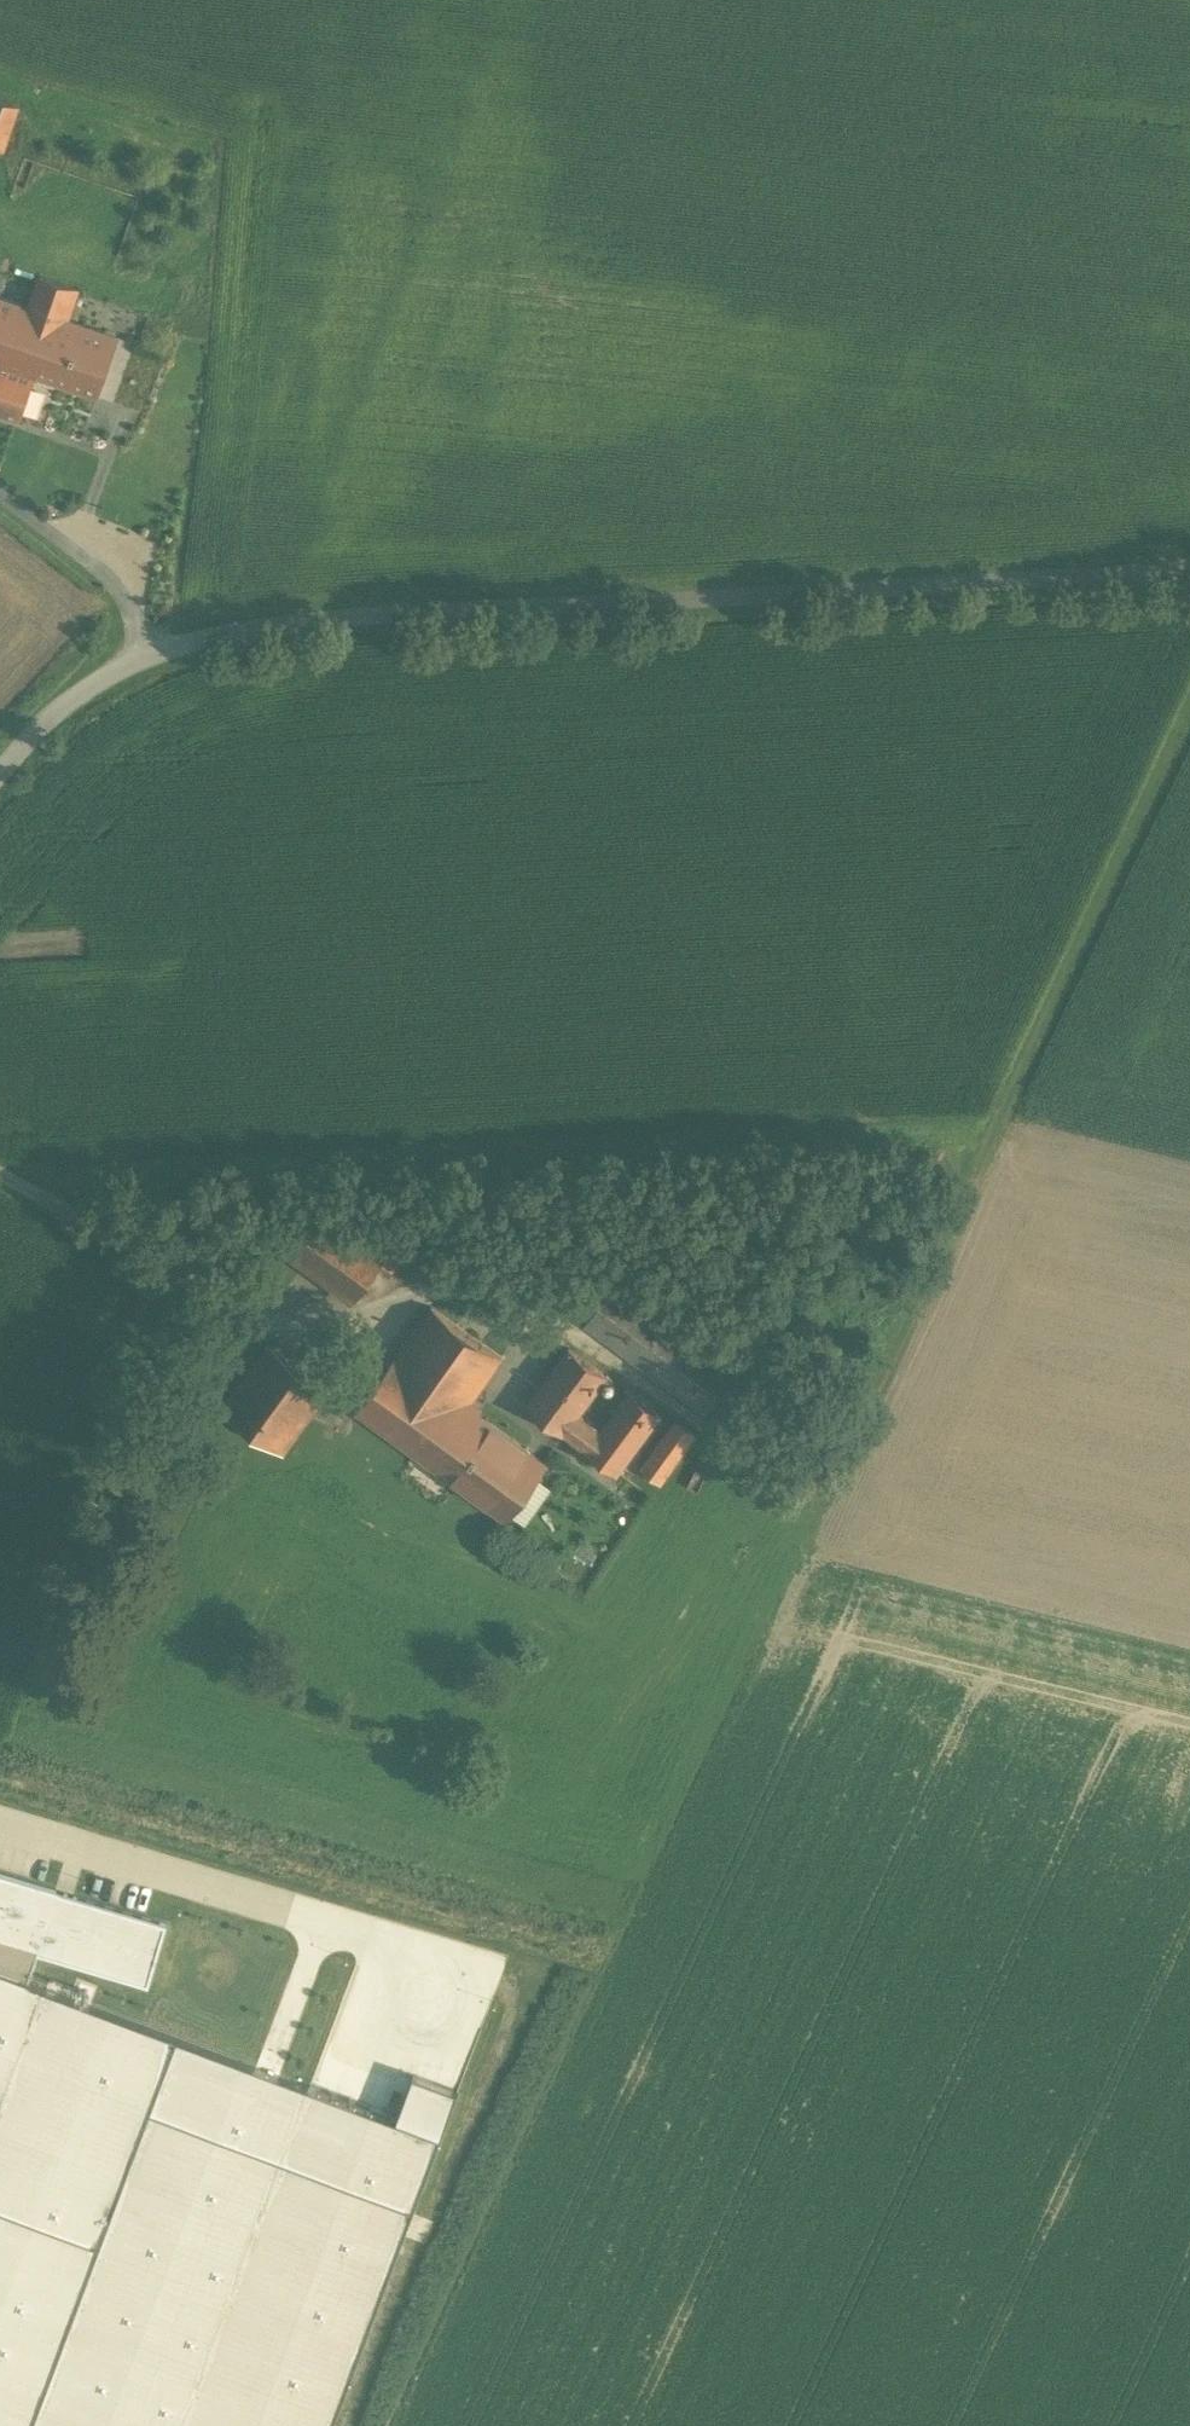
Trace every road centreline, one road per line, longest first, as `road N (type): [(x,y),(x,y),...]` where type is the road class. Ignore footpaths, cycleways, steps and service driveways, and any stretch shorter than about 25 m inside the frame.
road 1 (unclassified): [(0,770),(81,692),(209,637),(274,625),(1189,575)]
road 2 (track): [(1189,722),(805,1543)]

